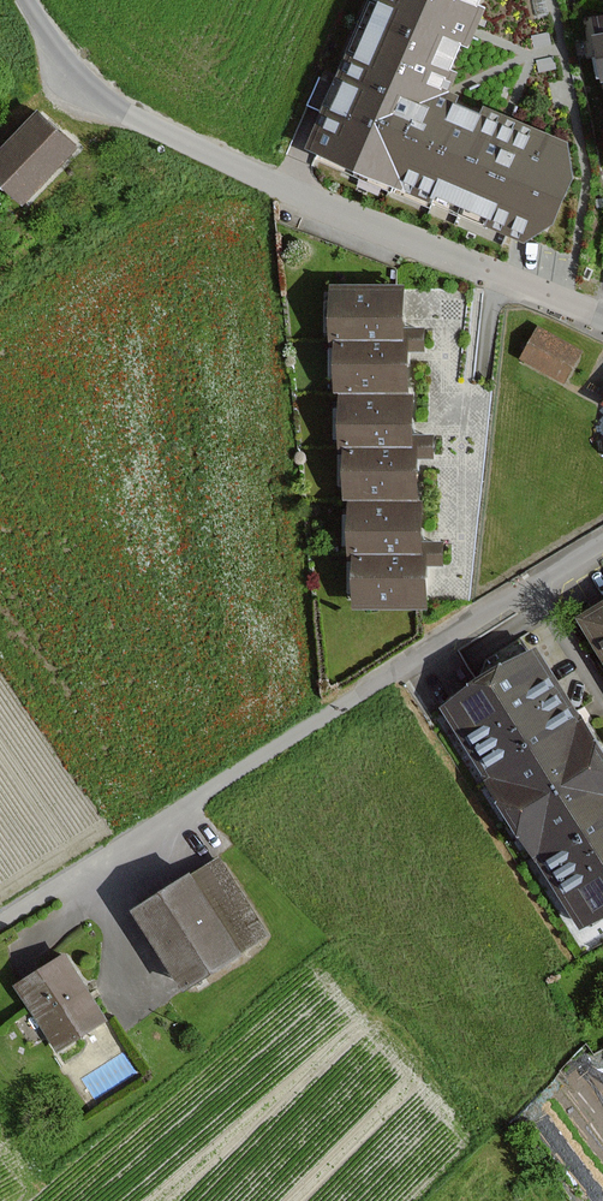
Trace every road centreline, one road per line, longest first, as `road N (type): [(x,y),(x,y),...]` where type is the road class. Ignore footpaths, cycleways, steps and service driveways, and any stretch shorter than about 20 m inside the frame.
road 1 (unclassified): [(602,318),(127,112),(72,67),(28,0)]
road 2 (unclassified): [(0,922),(533,583)]
road 3 (residential): [(533,583),(602,692)]

